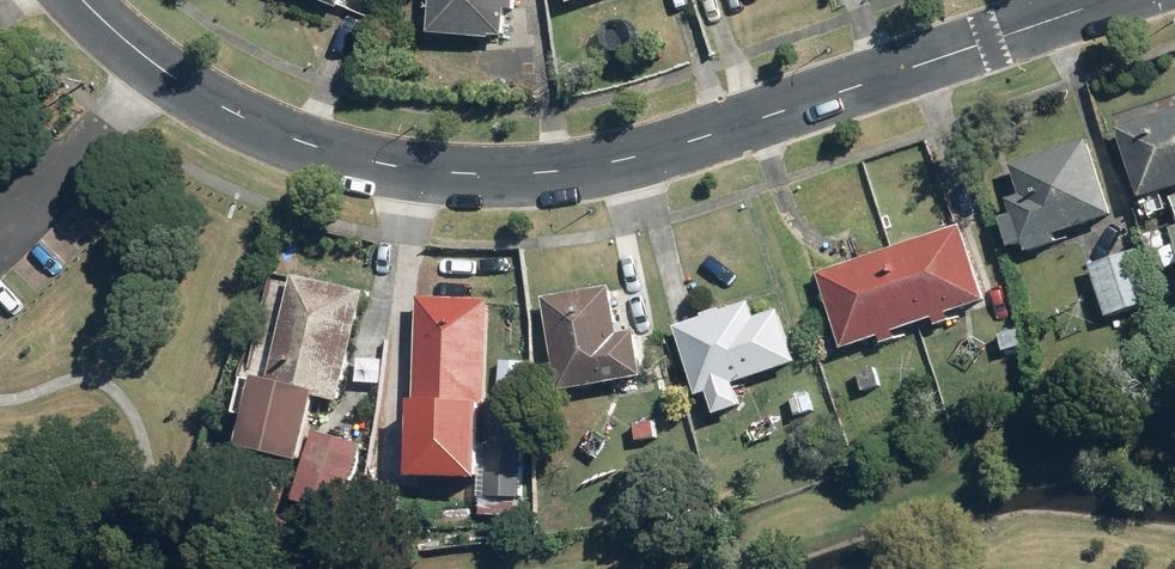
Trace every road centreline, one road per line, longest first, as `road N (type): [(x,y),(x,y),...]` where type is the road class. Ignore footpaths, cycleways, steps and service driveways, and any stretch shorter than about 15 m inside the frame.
road 1 (residential): [(1111,0),(632,157),(566,169),(441,172),(325,151),(266,128),(160,69),(81,0)]

